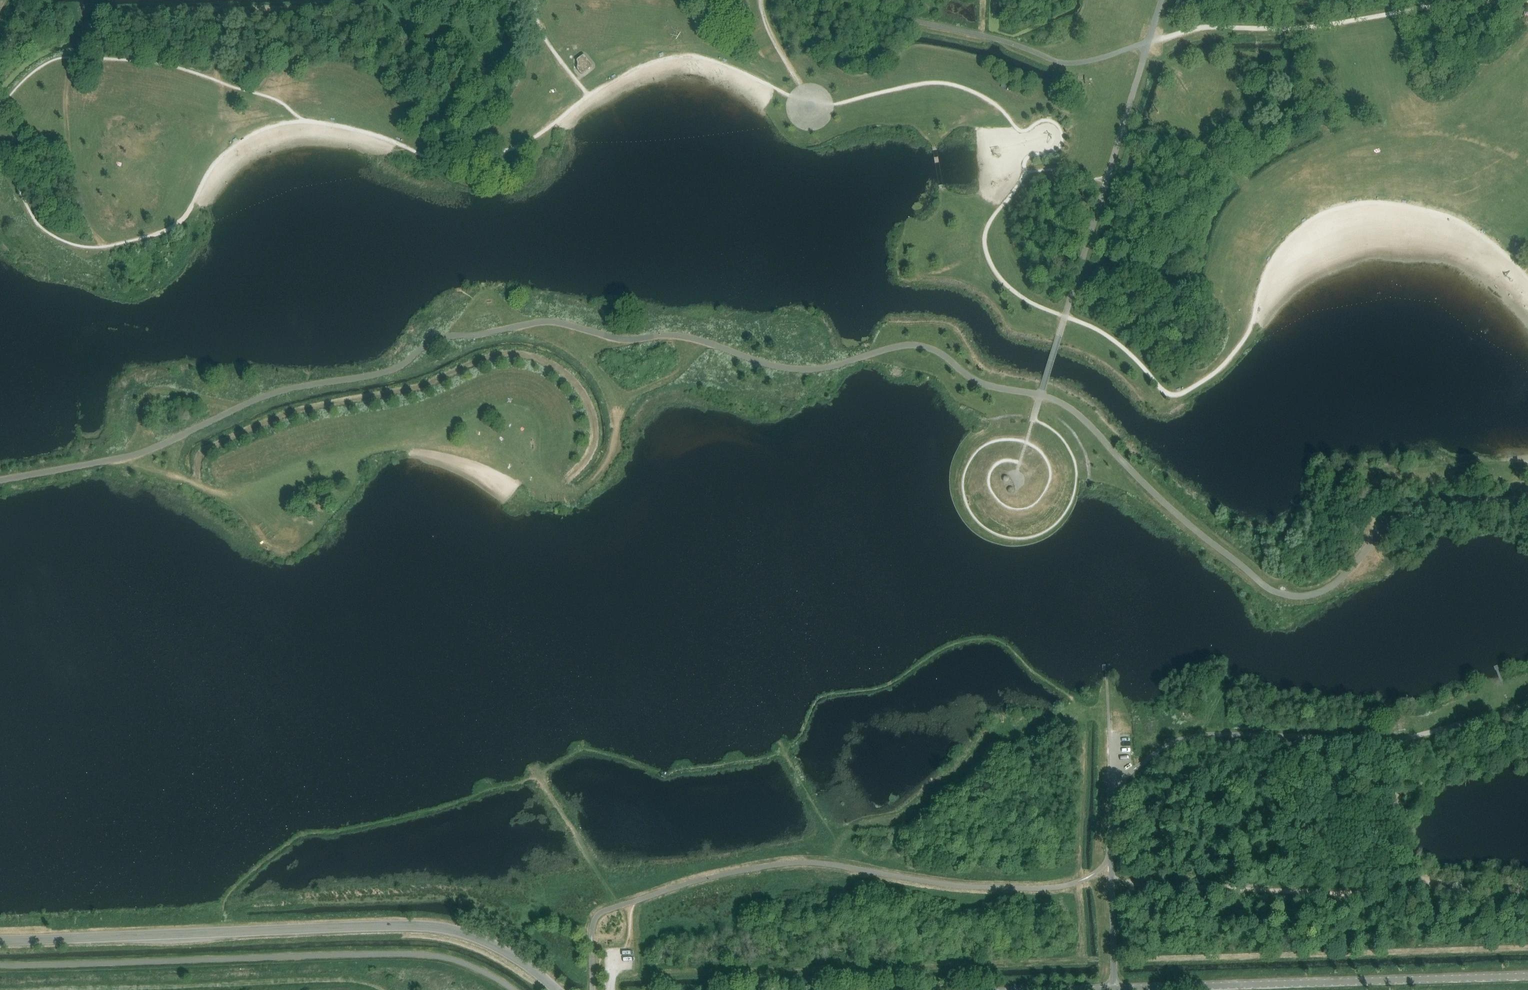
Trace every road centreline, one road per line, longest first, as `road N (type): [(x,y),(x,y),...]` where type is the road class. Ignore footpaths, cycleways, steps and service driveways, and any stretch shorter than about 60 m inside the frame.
road 1 (tertiary): [(556,989),(480,939),(423,926),(0,940)]
road 2 (unclassified): [(1527,977),(1098,989)]

